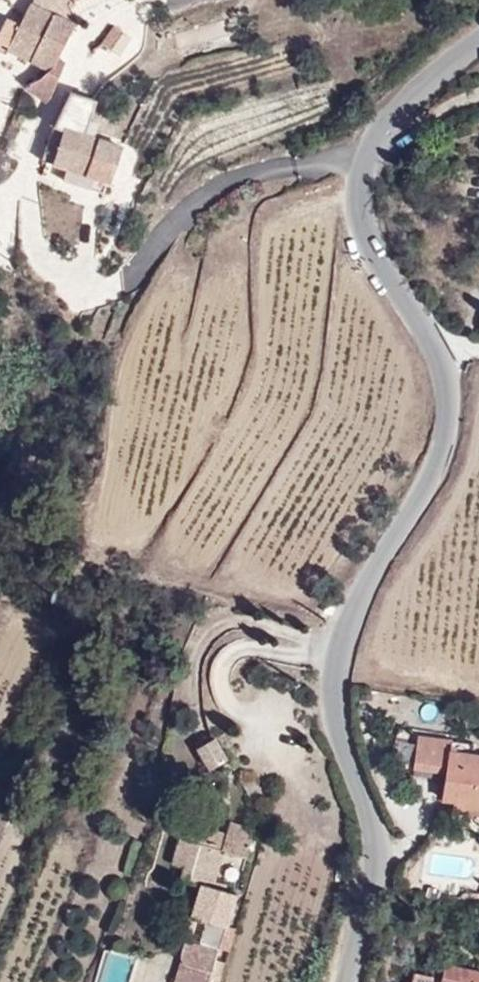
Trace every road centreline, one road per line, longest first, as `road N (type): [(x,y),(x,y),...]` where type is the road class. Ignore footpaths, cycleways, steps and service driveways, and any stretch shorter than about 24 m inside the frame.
road 1 (tertiary): [(478,43),(402,109),(368,155),(372,246),(435,348),(450,390),(442,460),(380,560),(343,645),(333,711),(368,806),(376,856),(347,981)]
road 2 (track): [(158,0),(104,22),(81,49),(22,157)]

